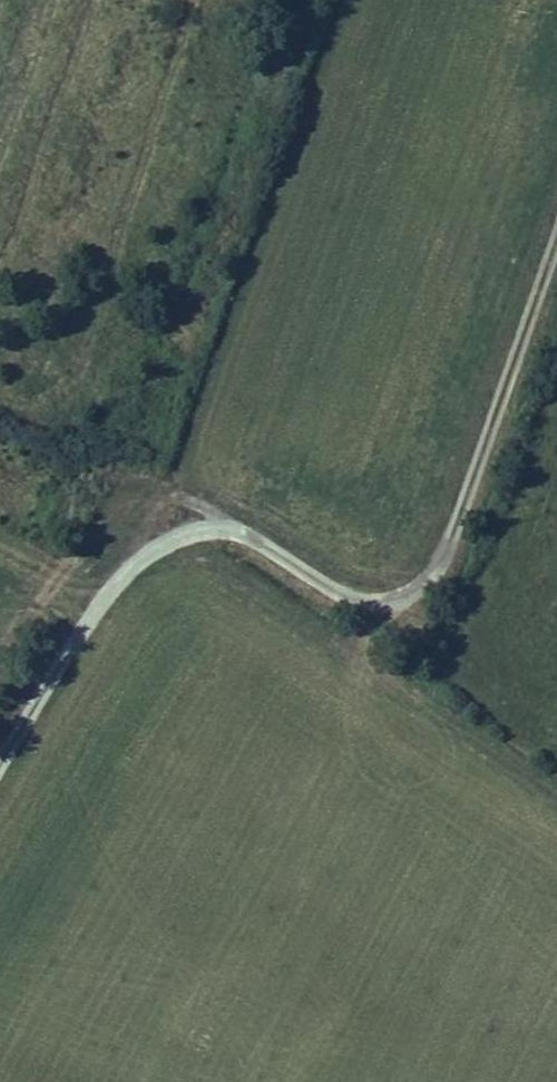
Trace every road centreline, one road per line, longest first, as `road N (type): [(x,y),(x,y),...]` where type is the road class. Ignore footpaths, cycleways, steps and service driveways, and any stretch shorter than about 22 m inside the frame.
road 1 (track): [(0,657),(91,507),(146,472),(198,484),(334,576),(378,596),(407,596),(448,550),(556,251)]

